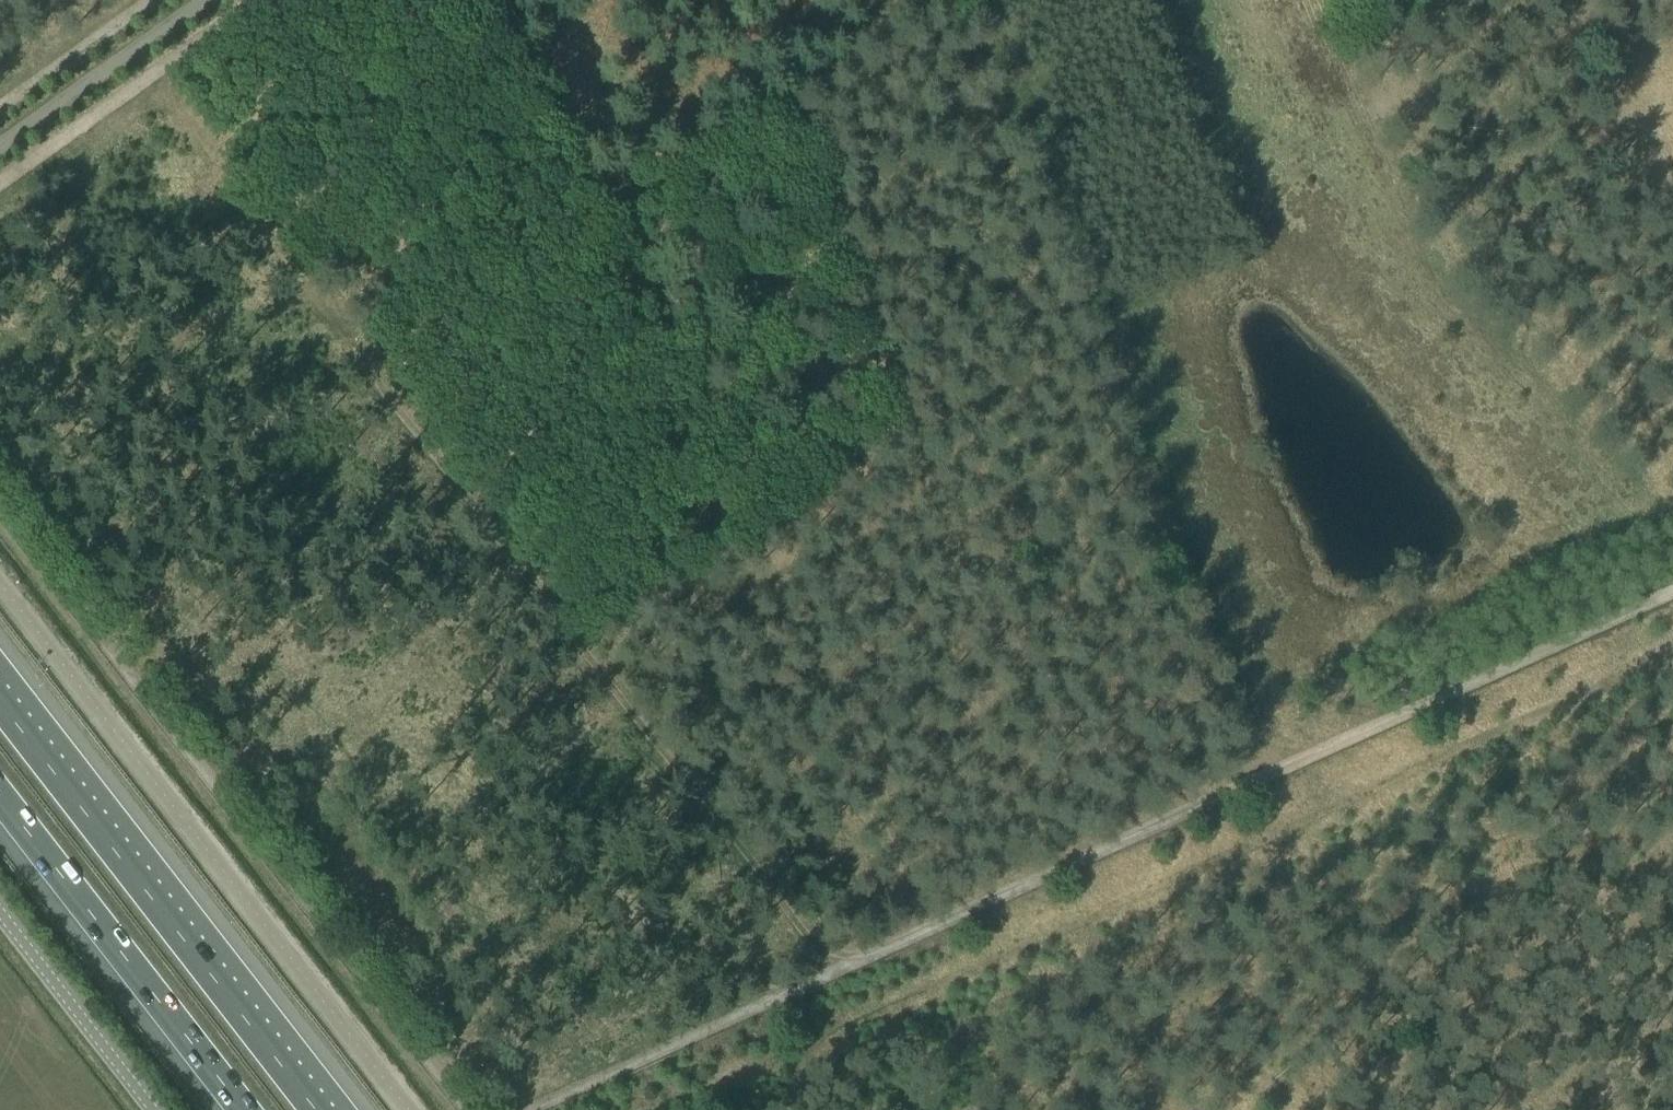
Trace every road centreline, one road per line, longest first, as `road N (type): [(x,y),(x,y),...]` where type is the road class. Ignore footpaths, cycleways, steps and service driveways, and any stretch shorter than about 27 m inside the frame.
road 1 (track): [(1672,654),(655,1109)]
road 2 (unclassified): [(403,1109),(0,587)]
road 3 (motorway): [(315,1109),(0,704)]
road 4 (motorway): [(0,798),(242,1109)]
road 5 (unclassified): [(152,1109),(0,918)]

